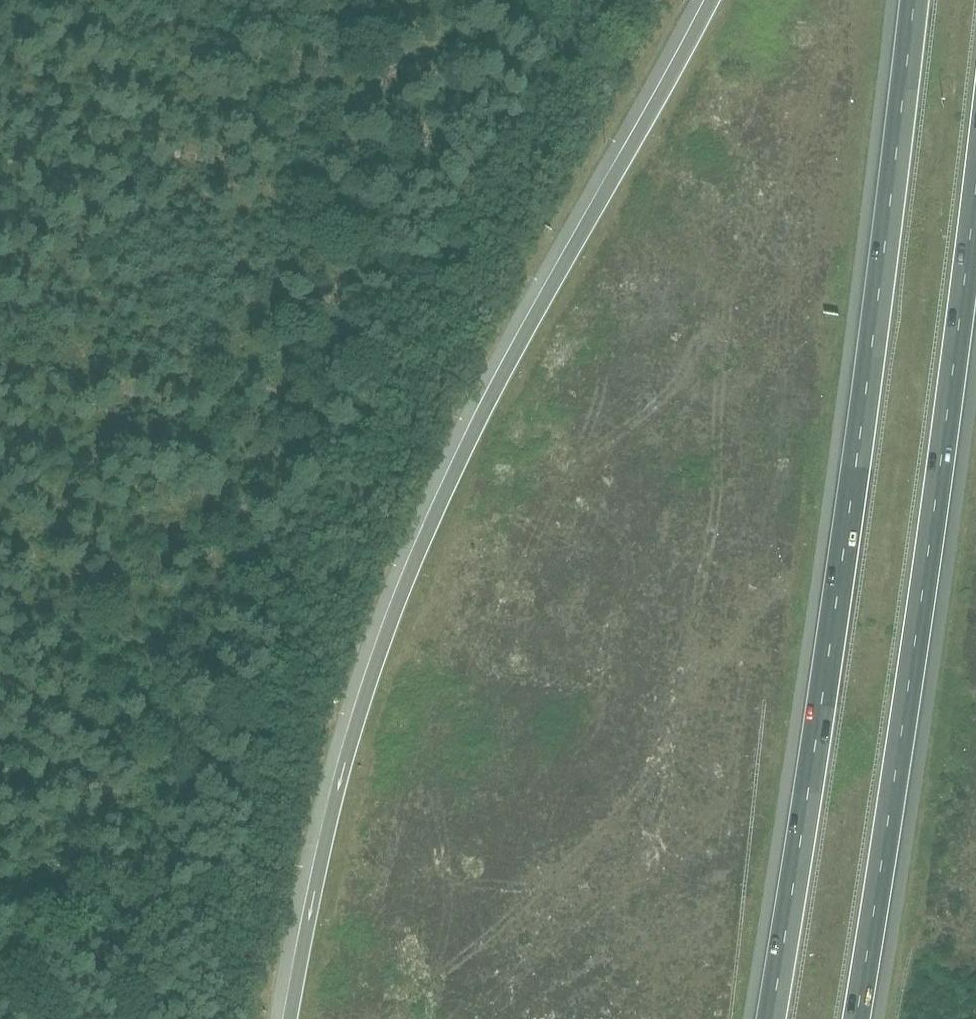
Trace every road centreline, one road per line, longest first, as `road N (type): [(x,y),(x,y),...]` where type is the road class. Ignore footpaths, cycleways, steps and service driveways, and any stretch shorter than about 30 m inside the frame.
road 1 (motorway): [(707,0),(496,389),(422,545),(357,717),(290,1018)]
road 2 (motorway): [(914,0),(829,657),(770,1018)]
road 3 (motorway): [(855,1018),(975,195)]

